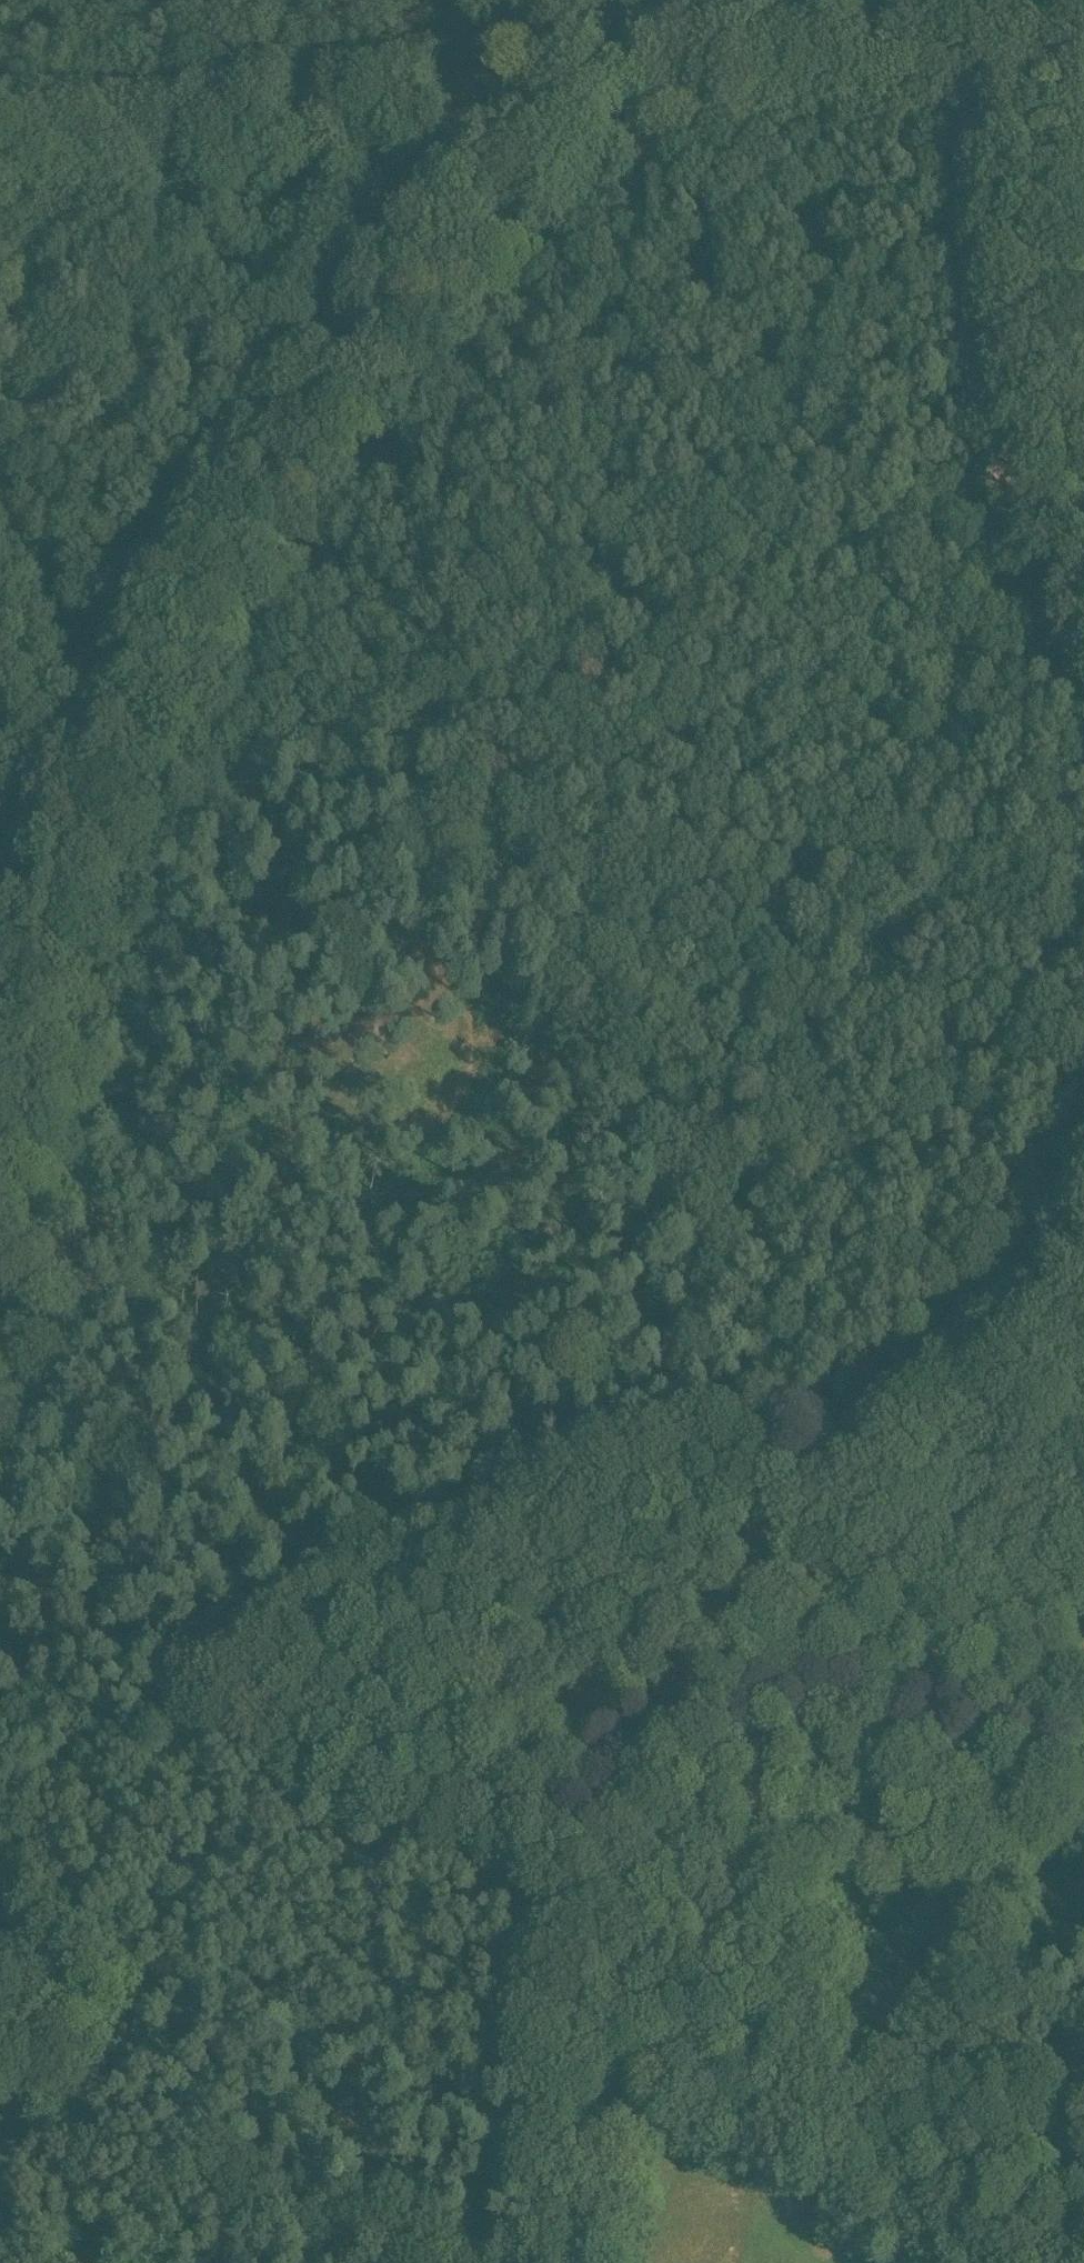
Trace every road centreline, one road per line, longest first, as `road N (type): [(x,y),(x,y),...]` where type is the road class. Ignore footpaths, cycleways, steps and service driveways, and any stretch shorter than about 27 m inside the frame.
road 1 (track): [(590,111),(507,192),(282,498),(0,1294)]
road 2 (track): [(623,1805),(726,1727),(771,1719),(862,1719),(1083,1738)]
road 3 (track): [(590,111),(1048,66)]

